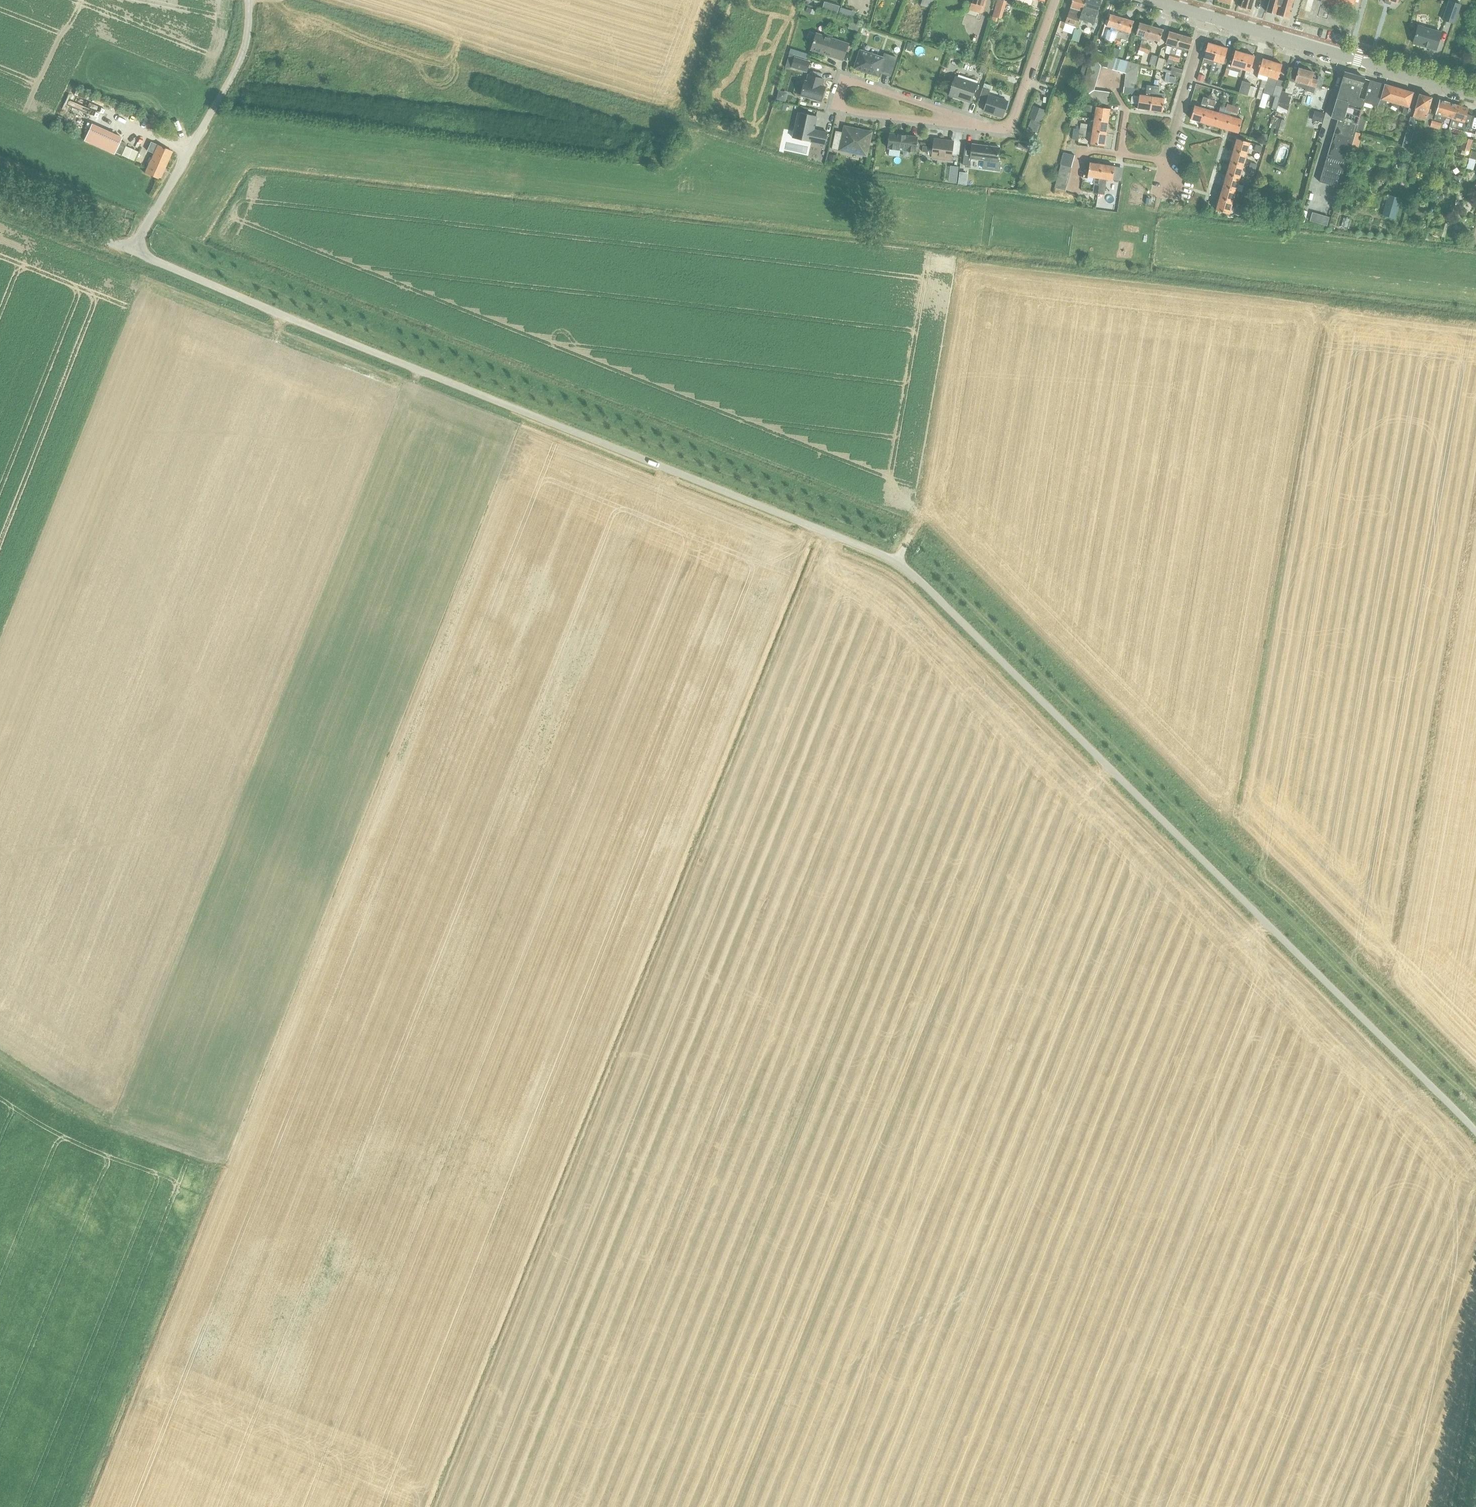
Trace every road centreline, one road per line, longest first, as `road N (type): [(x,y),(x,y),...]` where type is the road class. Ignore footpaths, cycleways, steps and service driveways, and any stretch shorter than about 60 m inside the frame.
road 1 (unclassified): [(1475,1132),(903,569),(131,251)]
road 2 (track): [(1475,1083),(1263,869)]
road 3 (secondary): [(1475,97),(1206,16)]
road 4 (unclassified): [(131,251),(233,73),(250,0)]
road 5 (residential): [(968,120),(855,82),(842,85),(842,107),(945,121)]
road 6 (residential): [(1055,0),(1015,116),(993,126),(968,120)]
road 7 (residential): [(1206,16),(1164,161)]
road 8 (unclassified): [(131,251),(0,202)]

